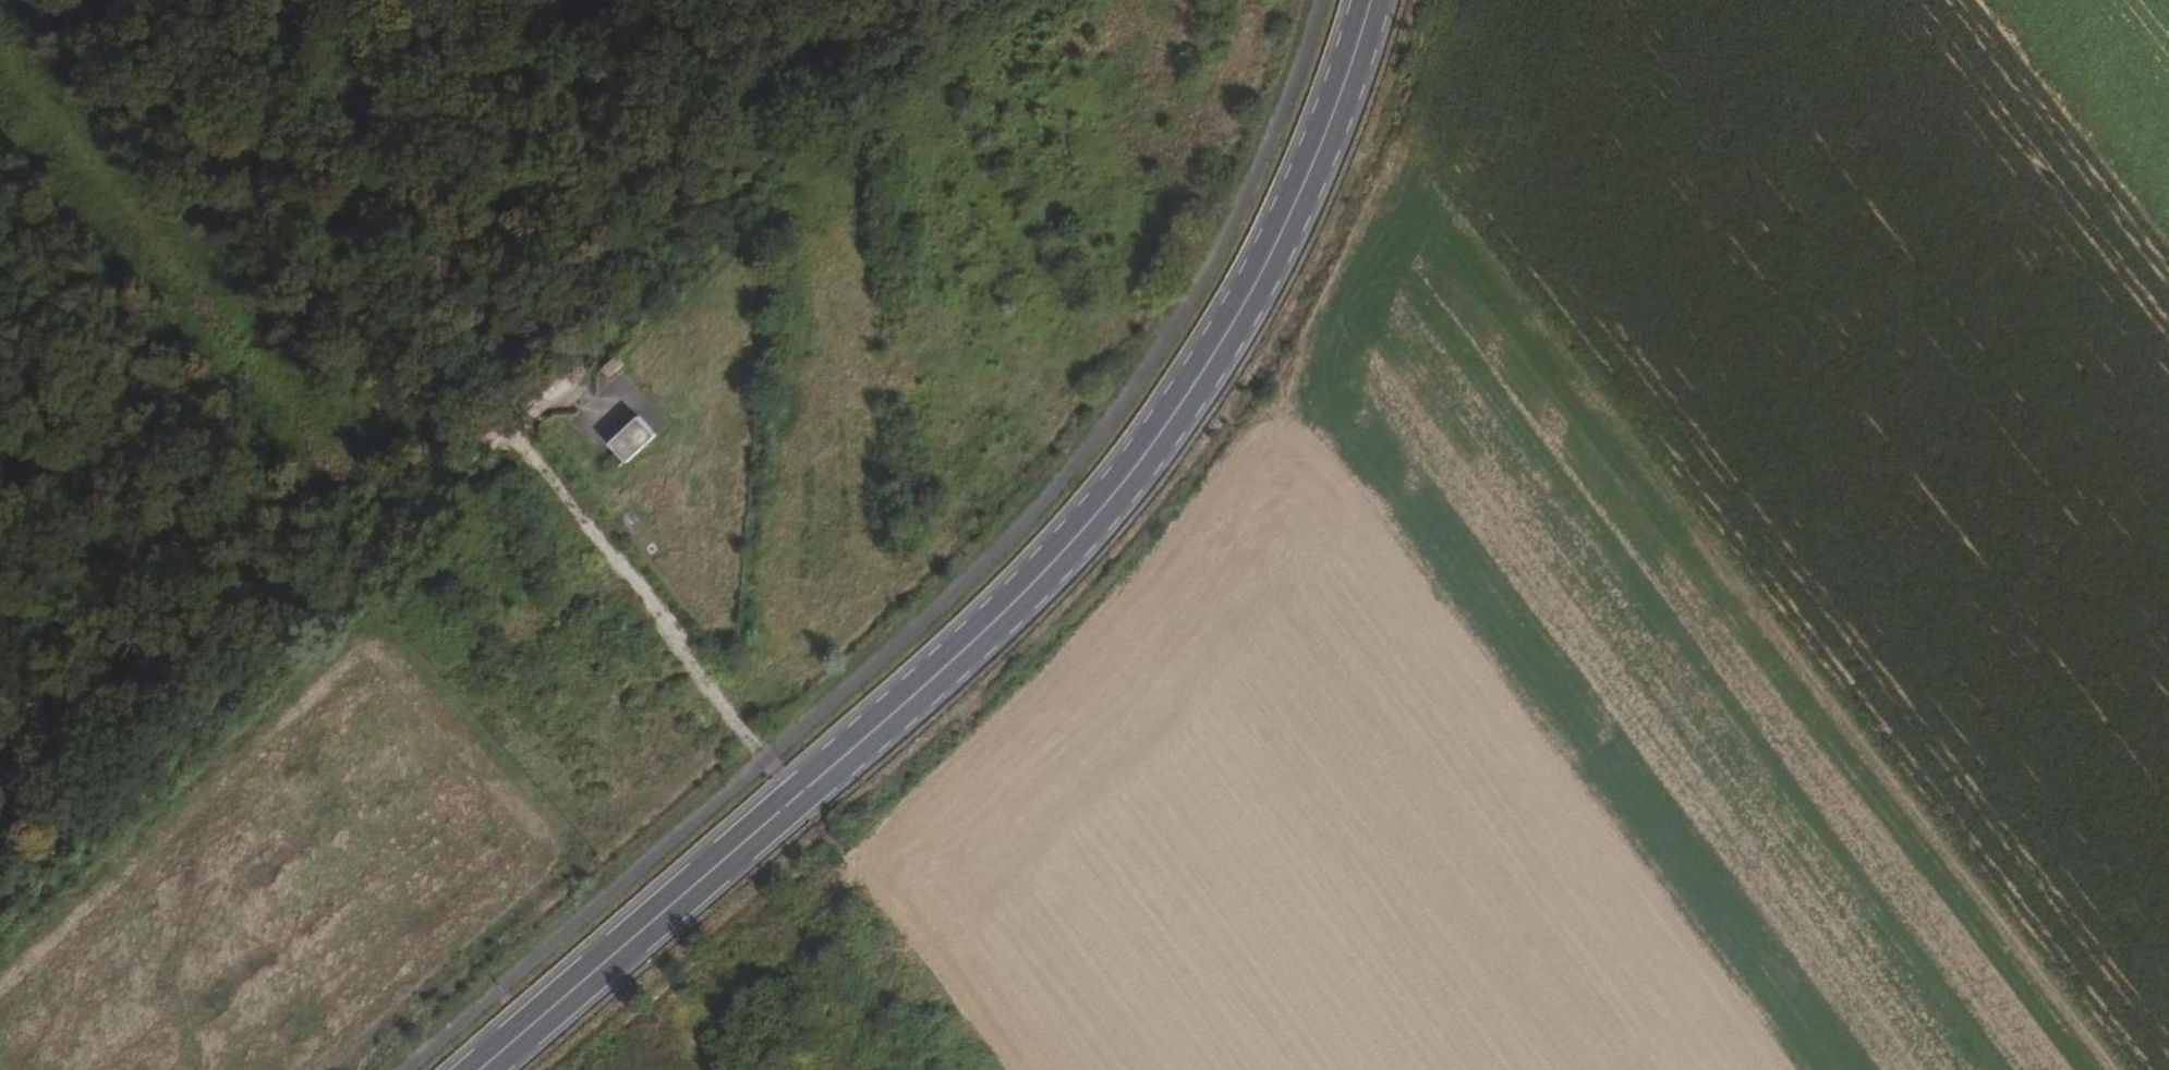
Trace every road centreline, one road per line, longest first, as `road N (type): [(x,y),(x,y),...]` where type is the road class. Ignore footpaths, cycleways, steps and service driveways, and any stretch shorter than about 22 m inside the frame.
road 1 (secondary): [(1371,0),(1329,128),(1272,250),(1202,375),(1118,489),(981,634),(478,1069)]

